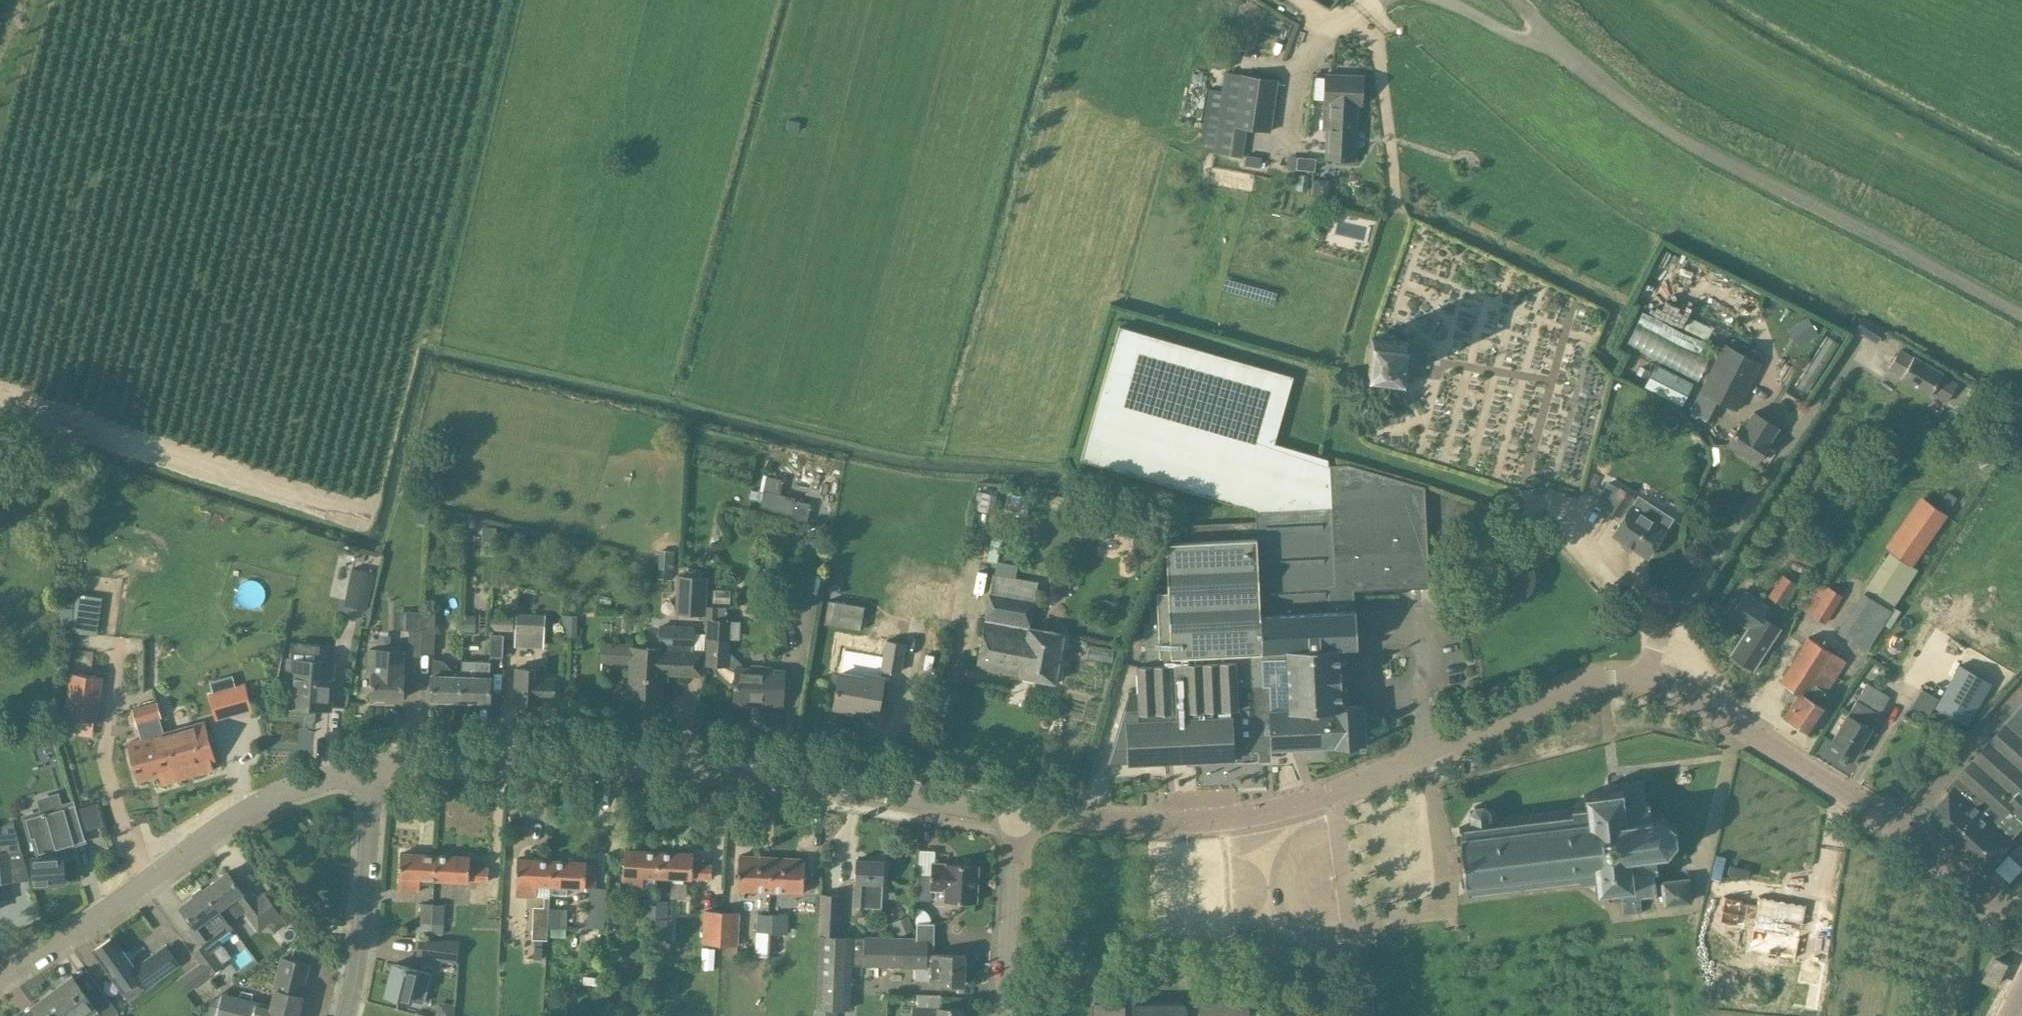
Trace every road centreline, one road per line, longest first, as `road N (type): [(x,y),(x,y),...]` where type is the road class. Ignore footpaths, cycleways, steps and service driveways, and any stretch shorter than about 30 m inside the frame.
road 1 (residential): [(1015,810),(1147,823),(1266,815),(1338,793),(1563,688),(1646,678)]
road 2 (residential): [(382,764),(669,761),(1015,810)]
road 3 (unclassified): [(2021,315),(1669,133),(1515,0)]
road 4 (residential): [(2021,928),(1803,768),(1700,701),(1646,678)]
road 5 (track): [(1529,498),(1337,445),(1397,204)]
road 6 (residential): [(0,981),(261,805),(382,764)]
road 7 (residential): [(1646,678),(1661,630),(1685,605),(1832,377)]
road 8 (residential): [(350,1015),(361,975),(382,764)]
road 9 (residential): [(1002,1015),(1015,810)]
road 10 (track): [(1661,630),(1611,560),(1529,498)]

